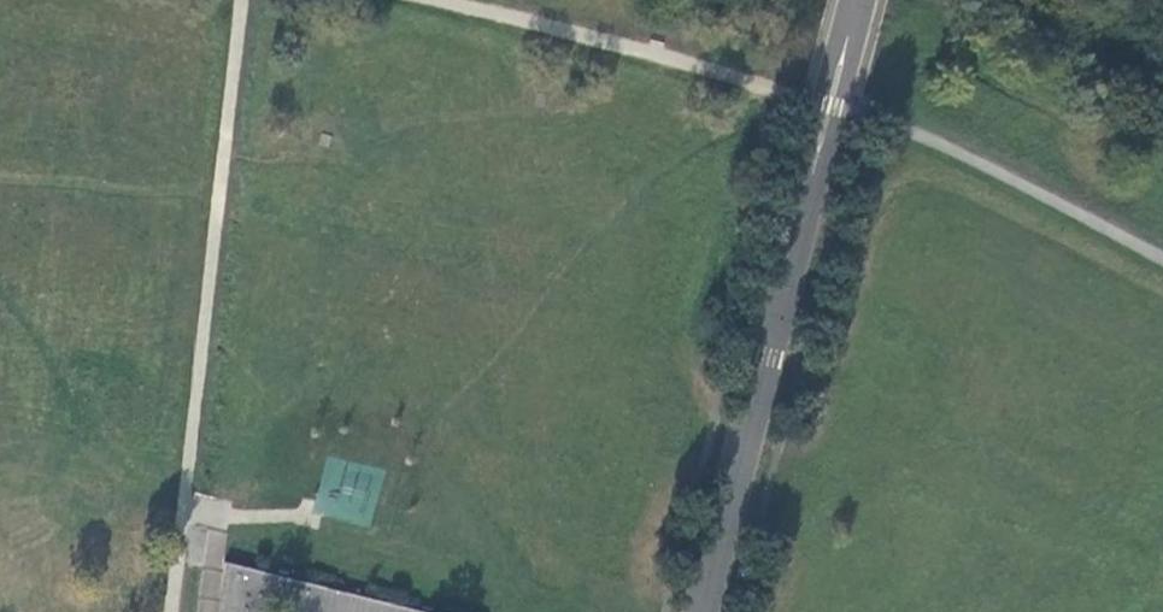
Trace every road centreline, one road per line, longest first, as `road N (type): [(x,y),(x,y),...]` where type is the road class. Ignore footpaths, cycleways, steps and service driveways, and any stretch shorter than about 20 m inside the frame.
road 1 (residential): [(852,0),(698,611)]

